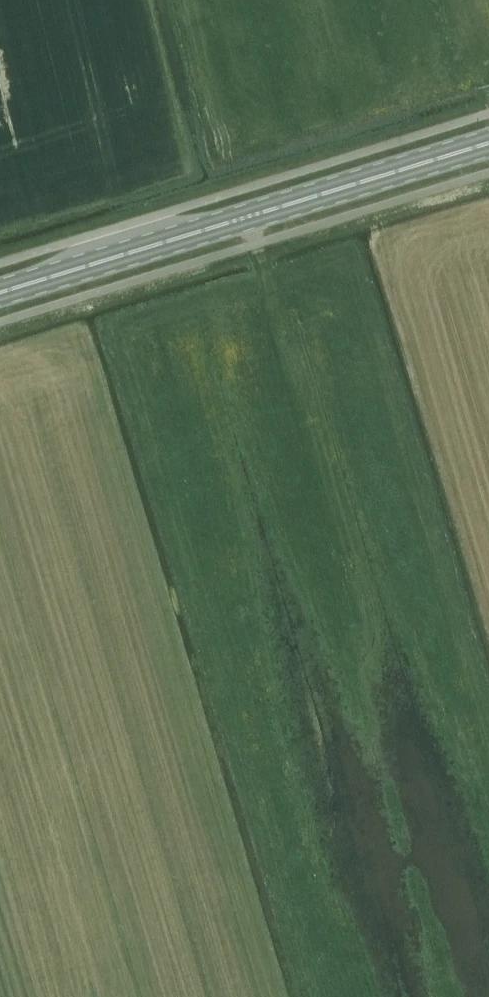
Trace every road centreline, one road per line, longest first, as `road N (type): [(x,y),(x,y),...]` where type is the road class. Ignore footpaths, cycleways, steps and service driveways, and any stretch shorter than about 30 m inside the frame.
road 1 (primary): [(0,305),(488,144)]

